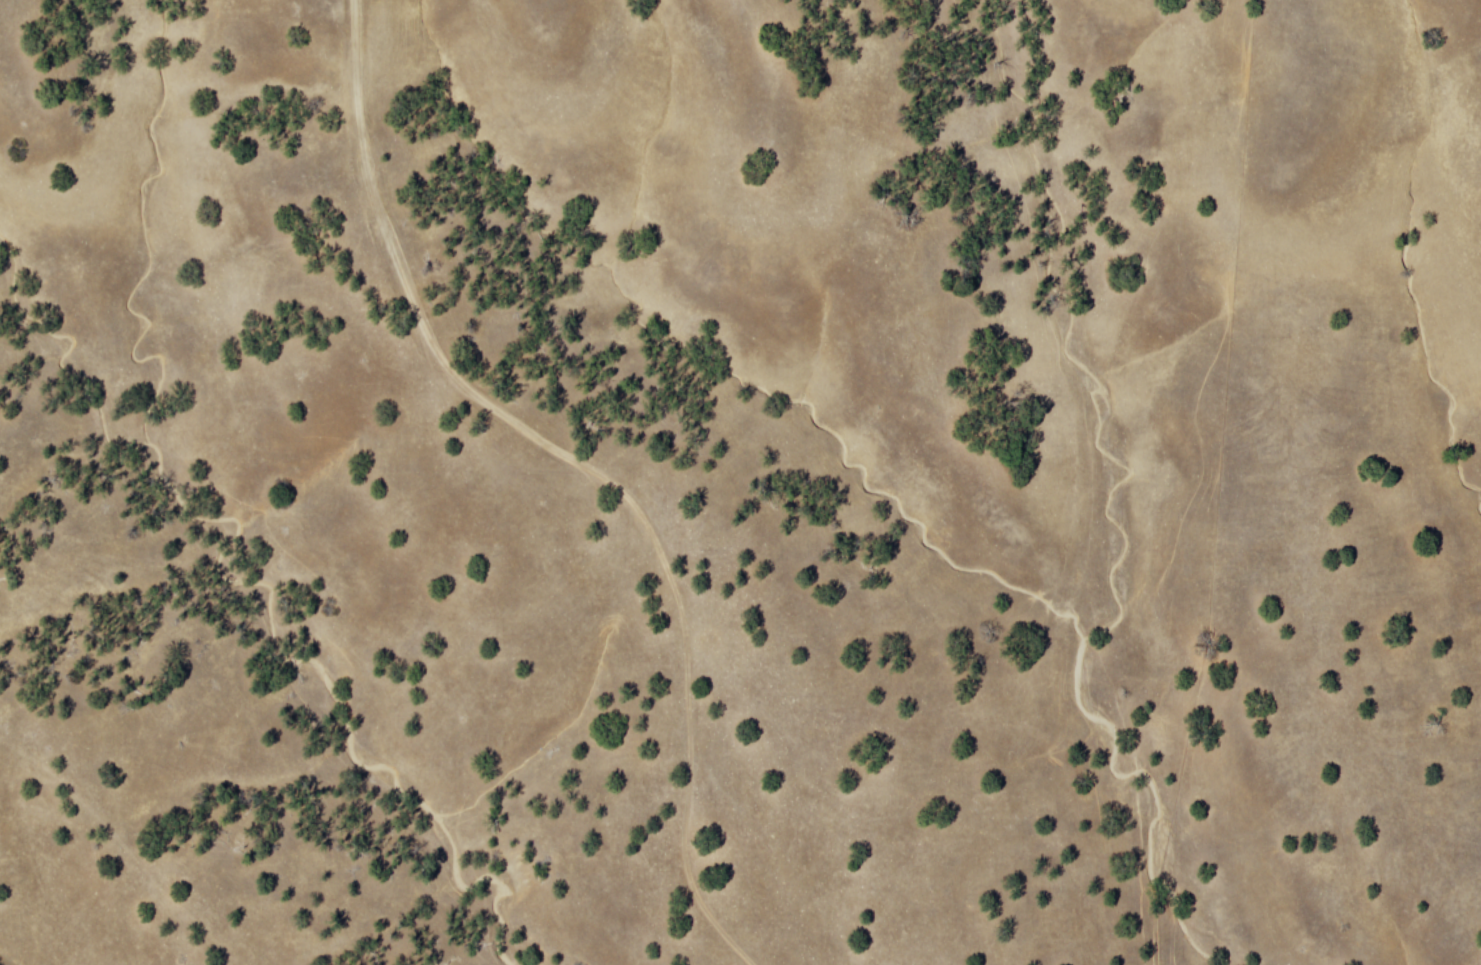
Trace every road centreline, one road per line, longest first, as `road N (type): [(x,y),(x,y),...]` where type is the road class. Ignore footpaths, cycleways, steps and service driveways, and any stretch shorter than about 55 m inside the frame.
road 1 (track): [(752,964),(701,906),(683,860),(688,649),(671,576),(617,490),(467,389),(432,350),(364,168),(356,0)]

